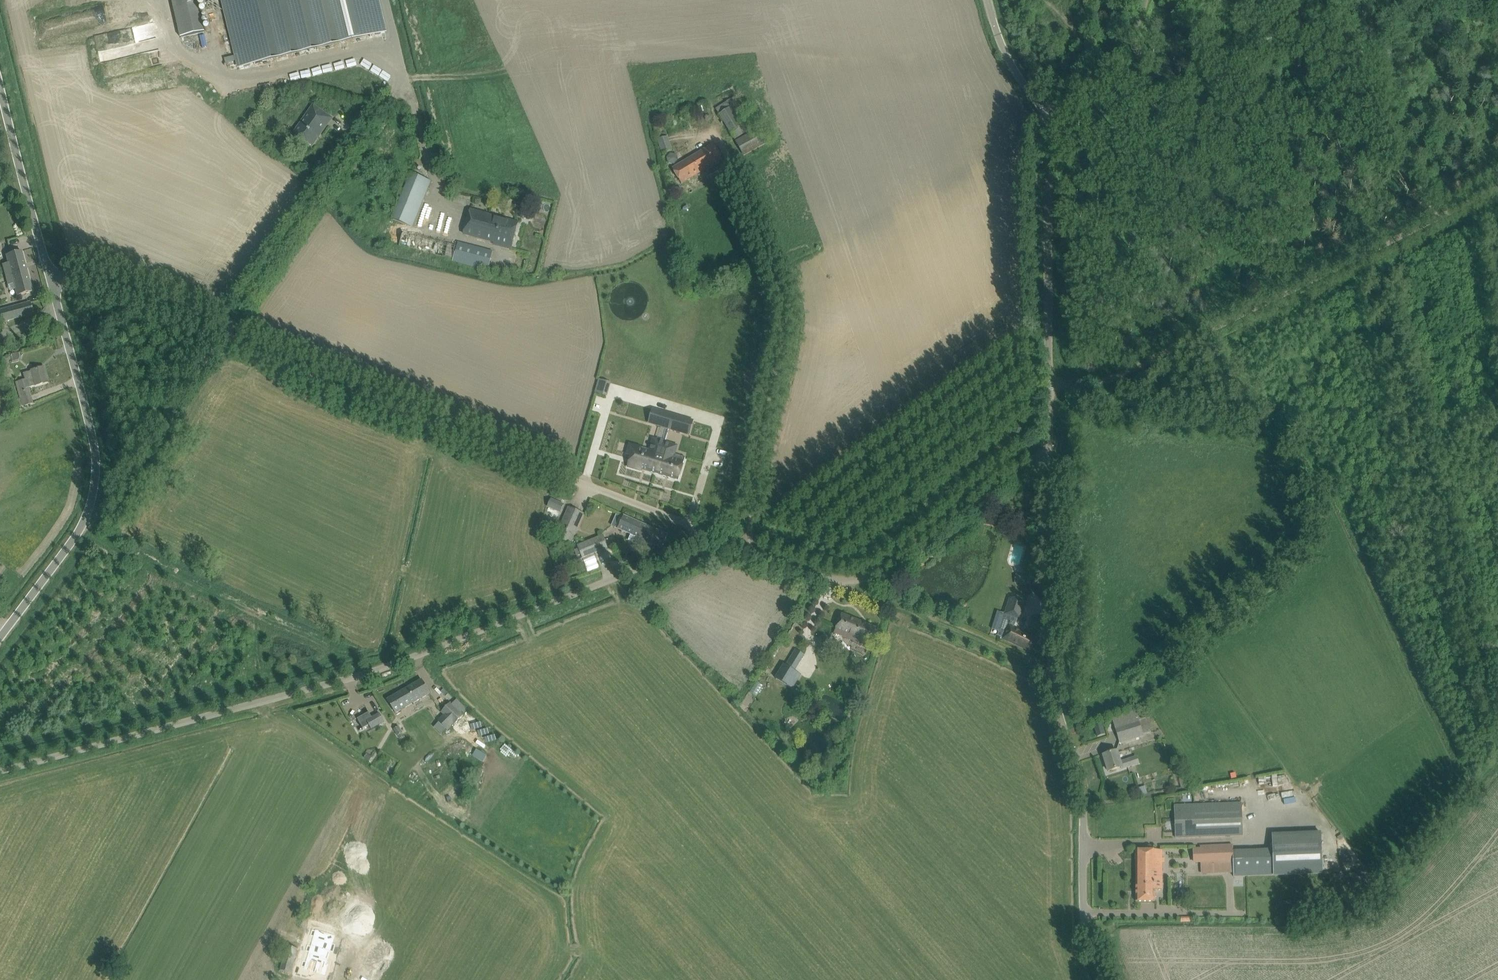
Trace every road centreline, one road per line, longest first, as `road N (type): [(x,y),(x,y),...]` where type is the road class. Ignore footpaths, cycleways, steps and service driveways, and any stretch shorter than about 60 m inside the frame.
road 1 (unclassified): [(0,771),(387,667),(708,533)]
road 2 (track): [(99,501),(224,338),(578,480)]
road 3 (unclassified): [(1104,979),(1080,914),(1081,793),(1052,671),(1049,457)]
road 4 (unclassified): [(1048,384),(1123,374),(1497,189)]
road 5 (unclassified): [(0,642),(99,501),(52,269)]
road 6 (unclassified): [(1048,384),(1051,144),(987,0)]
road 7 (unclassified): [(224,338),(399,91),(387,0)]
road 8 (unclassified): [(747,549),(787,318),(734,175)]
road 9 (unclassified): [(1049,457),(1016,462),(863,579),(833,581),(747,549)]
road 10 (track): [(1052,671),(867,598),(853,581)]
road 11 (unclassified): [(52,269),(0,55)]
road 12 (unclassified): [(224,338),(52,269)]
road 13 (unclassified): [(708,533),(578,480)]

